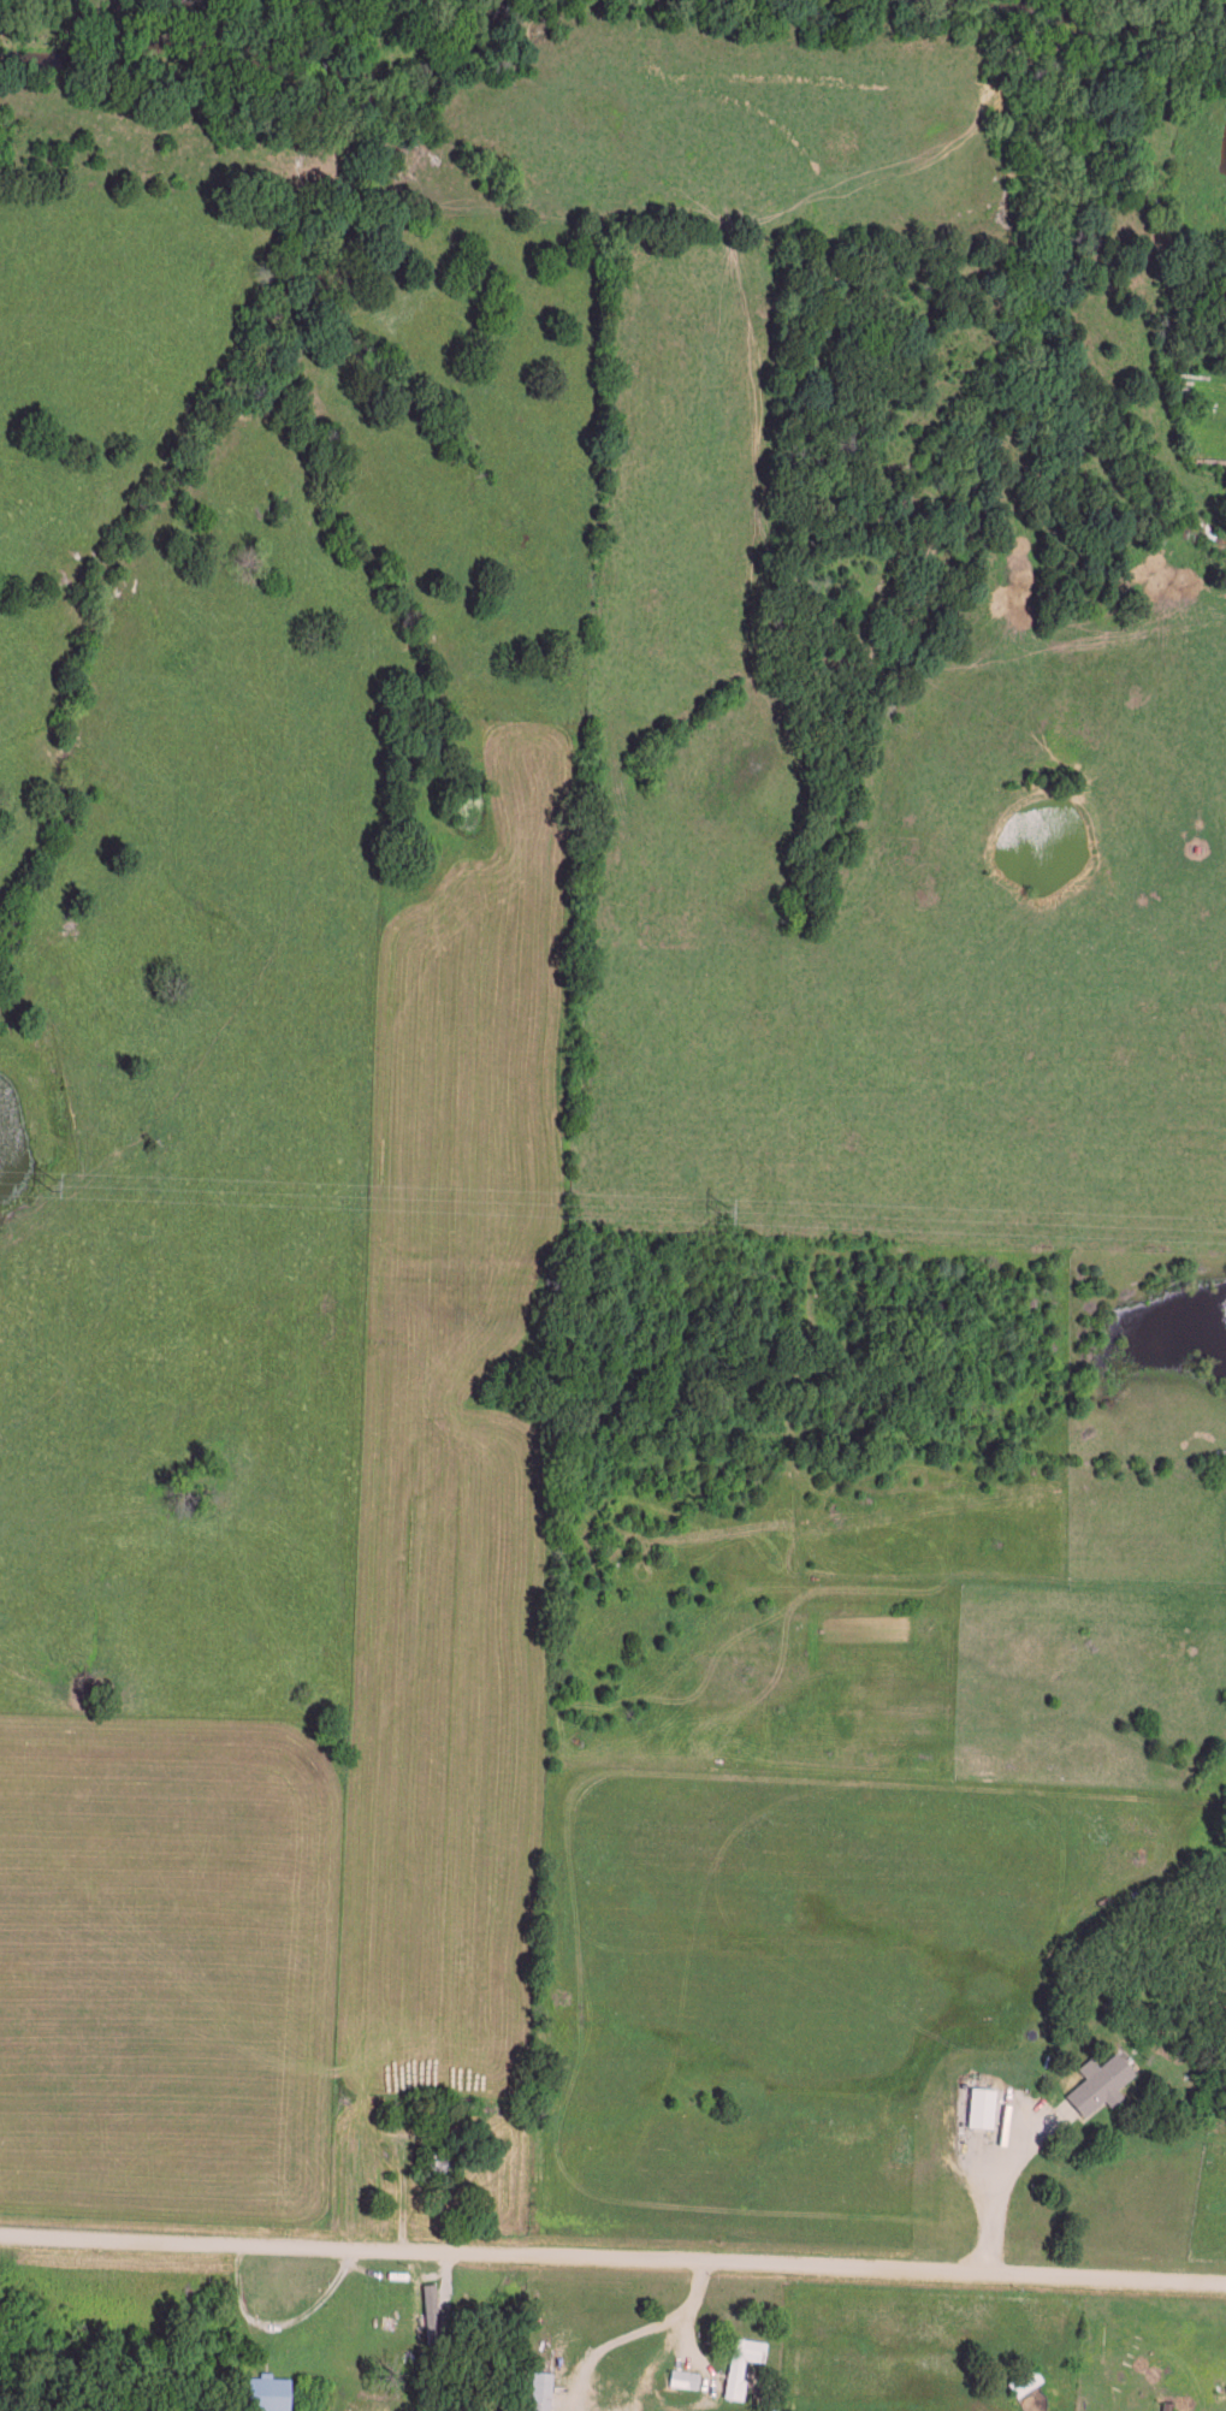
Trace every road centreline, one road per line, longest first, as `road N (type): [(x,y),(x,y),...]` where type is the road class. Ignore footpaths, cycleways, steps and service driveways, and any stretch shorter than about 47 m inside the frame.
road 1 (residential): [(1225,2288),(0,2239)]

